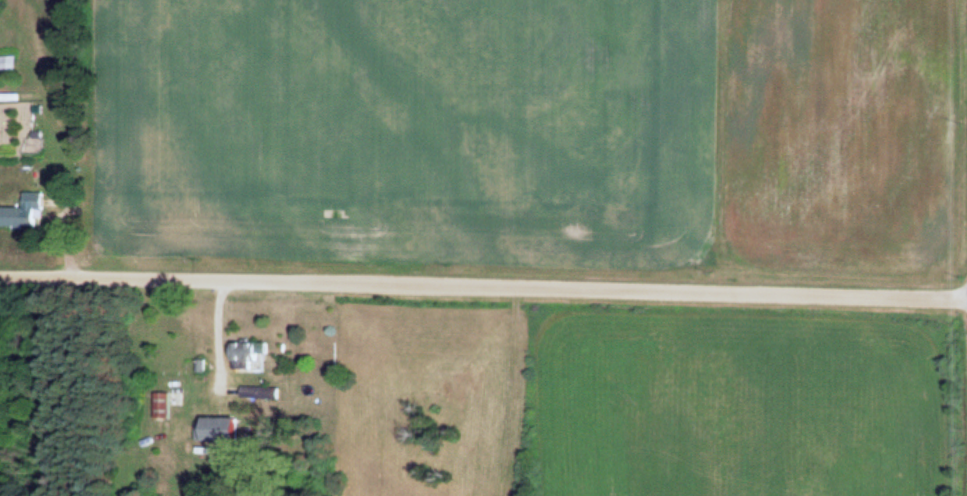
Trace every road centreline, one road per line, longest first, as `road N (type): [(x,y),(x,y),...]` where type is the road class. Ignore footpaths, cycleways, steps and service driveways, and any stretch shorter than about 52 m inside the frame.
road 1 (residential): [(962,282),(0,265)]
road 2 (tertiary): [(966,495),(963,0)]

